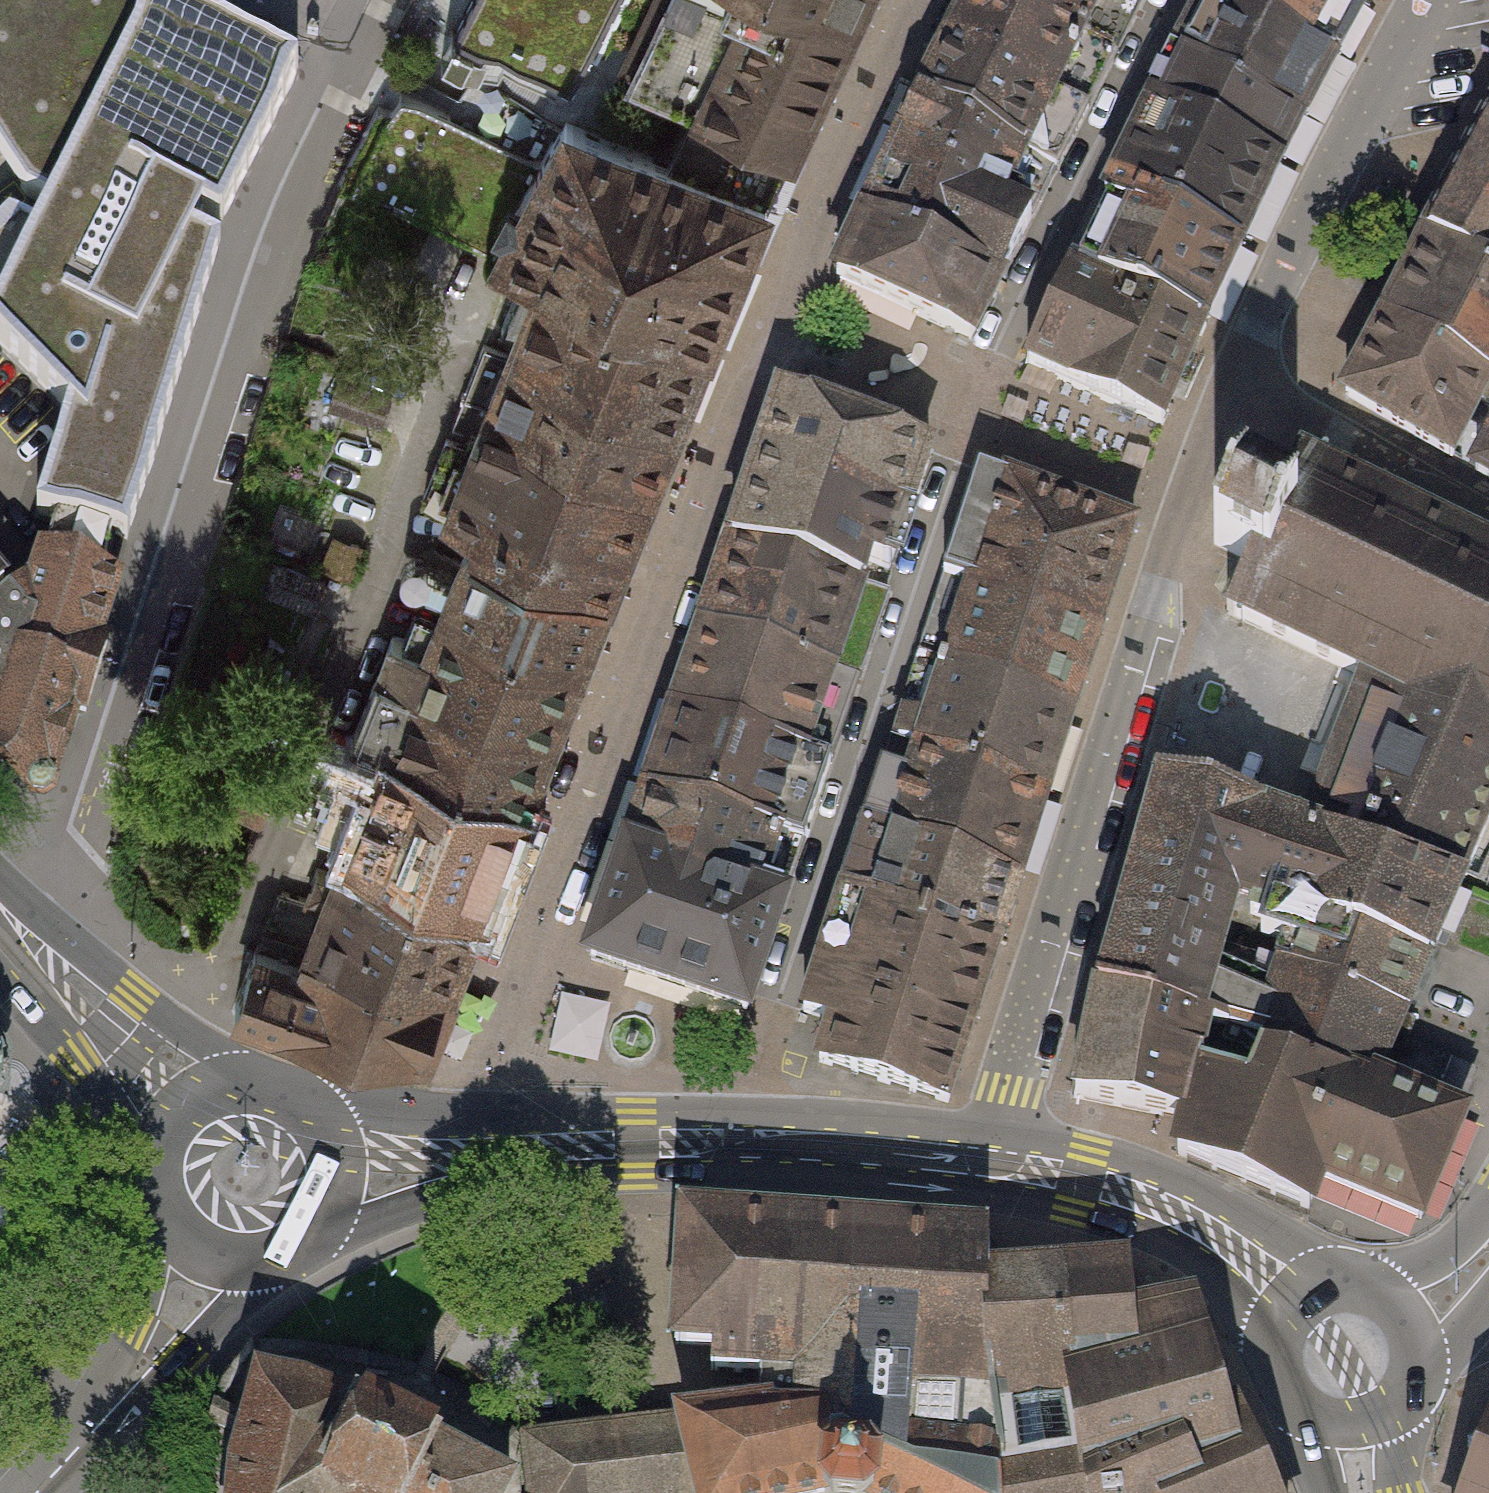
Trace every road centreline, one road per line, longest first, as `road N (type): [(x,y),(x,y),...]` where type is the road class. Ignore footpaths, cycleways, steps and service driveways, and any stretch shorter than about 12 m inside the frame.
road 1 (residential): [(54,922),(252,328),(395,0)]
road 2 (residential): [(998,1131),(1230,389)]
road 3 (secondary): [(998,1131),(750,1113),(461,1117),(312,1102)]
road 4 (secondary): [(319,1229),(497,1186),(639,1174),(733,1171),(976,1195)]
road 5 (residential): [(1230,389),(1436,0)]
road 6 (secondary): [(1351,1281),(1179,1179),(1091,1149),(998,1131)]
road 7 (secondary): [(976,1195),(1071,1209),(1167,1246),(1219,1286),(1271,1346)]
road 8 (residential): [(1488,519),(1230,389)]
road 9 (secondary): [(0,971),(149,1164)]
road 10 (secondary): [(95,1428),(178,1358),(269,1262)]
road 11 (secondary): [(238,1074),(54,922)]
road 12 (secondary): [(162,1217),(95,1428)]
road 13 (secondary): [(1406,1389),(1472,1326),(1488,1282)]
road 14 (secondary): [(319,1229),(340,1177),(338,1148),(312,1102)]
road 15 (secondary): [(238,1074),(184,1095),(154,1138),(149,1164)]
road 16 (secondary): [(1271,1346),(1272,1368),(1291,1404),(1330,1425),(1354,1425)]
road 17 (secondary): [(1488,1241),(1375,1288)]
road 18 (secondary): [(162,1217),(205,1256),(269,1262)]

